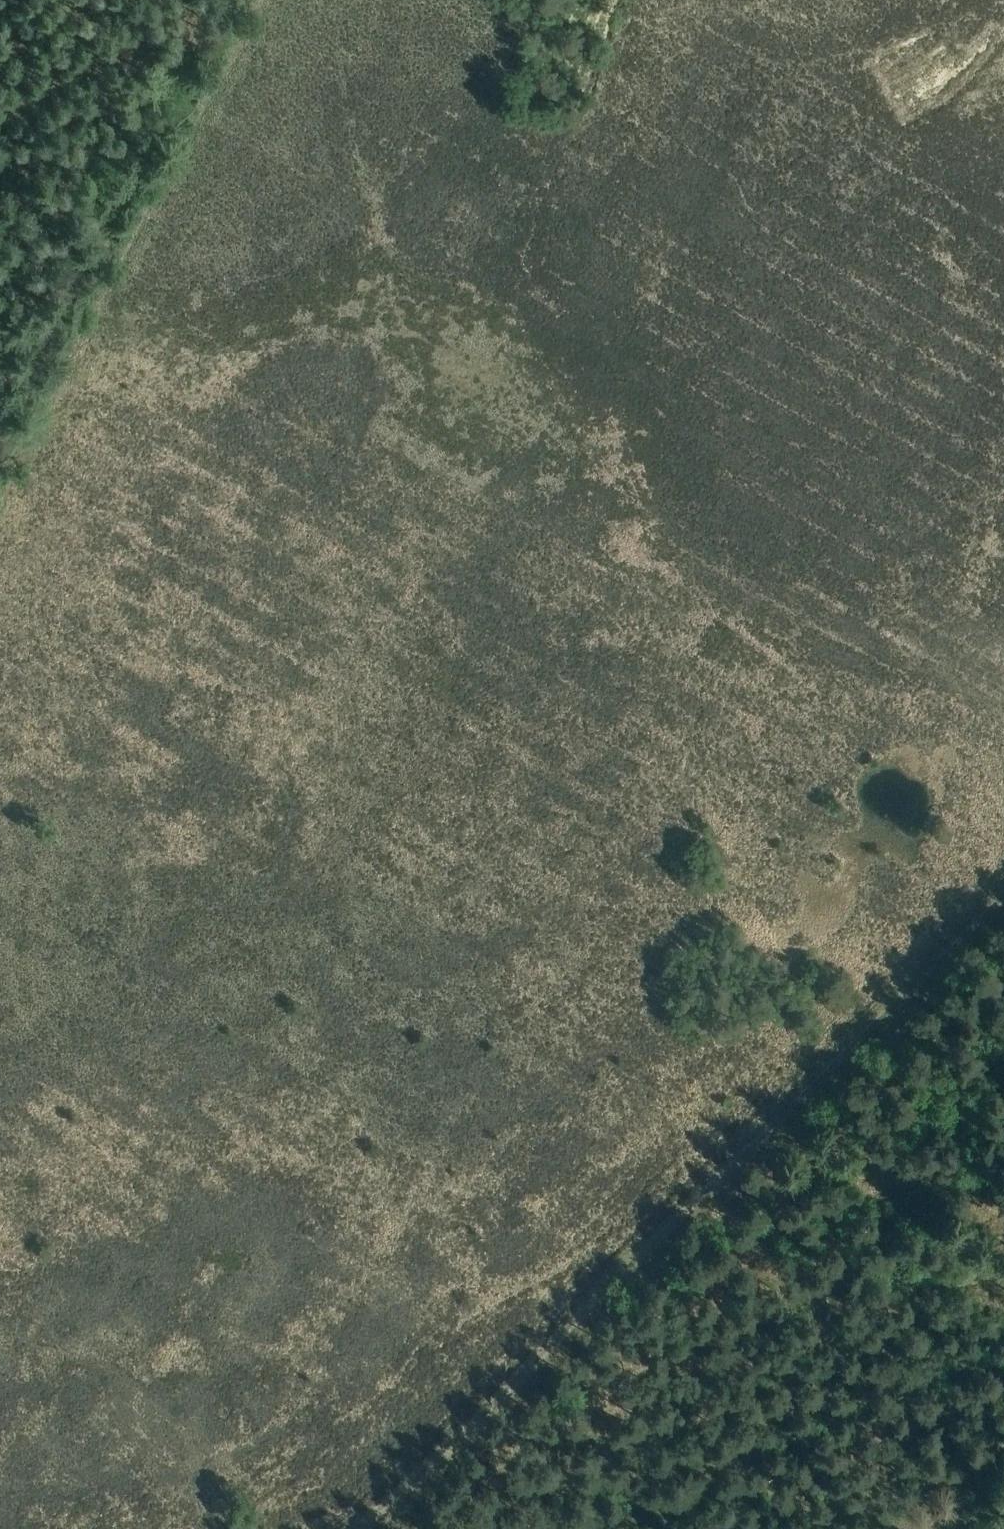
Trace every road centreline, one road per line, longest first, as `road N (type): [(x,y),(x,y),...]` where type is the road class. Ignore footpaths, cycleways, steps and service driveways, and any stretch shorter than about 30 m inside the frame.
road 1 (track): [(1003,892),(469,1432),(357,1528)]
road 2 (track): [(1003,1308),(956,1232),(774,1124)]

